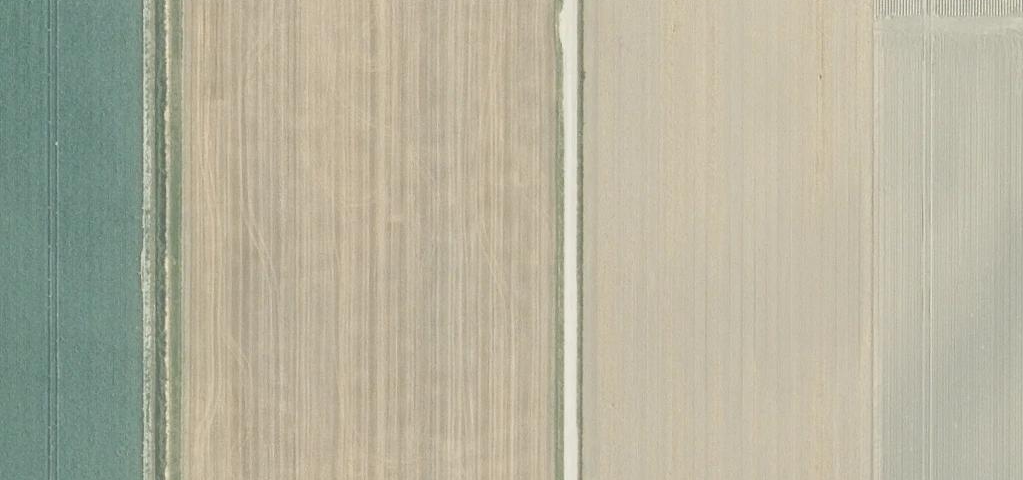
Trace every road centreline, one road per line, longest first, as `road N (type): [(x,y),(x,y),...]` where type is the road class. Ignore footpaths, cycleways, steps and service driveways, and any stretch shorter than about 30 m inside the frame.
road 1 (track): [(556,479),(554,0)]

